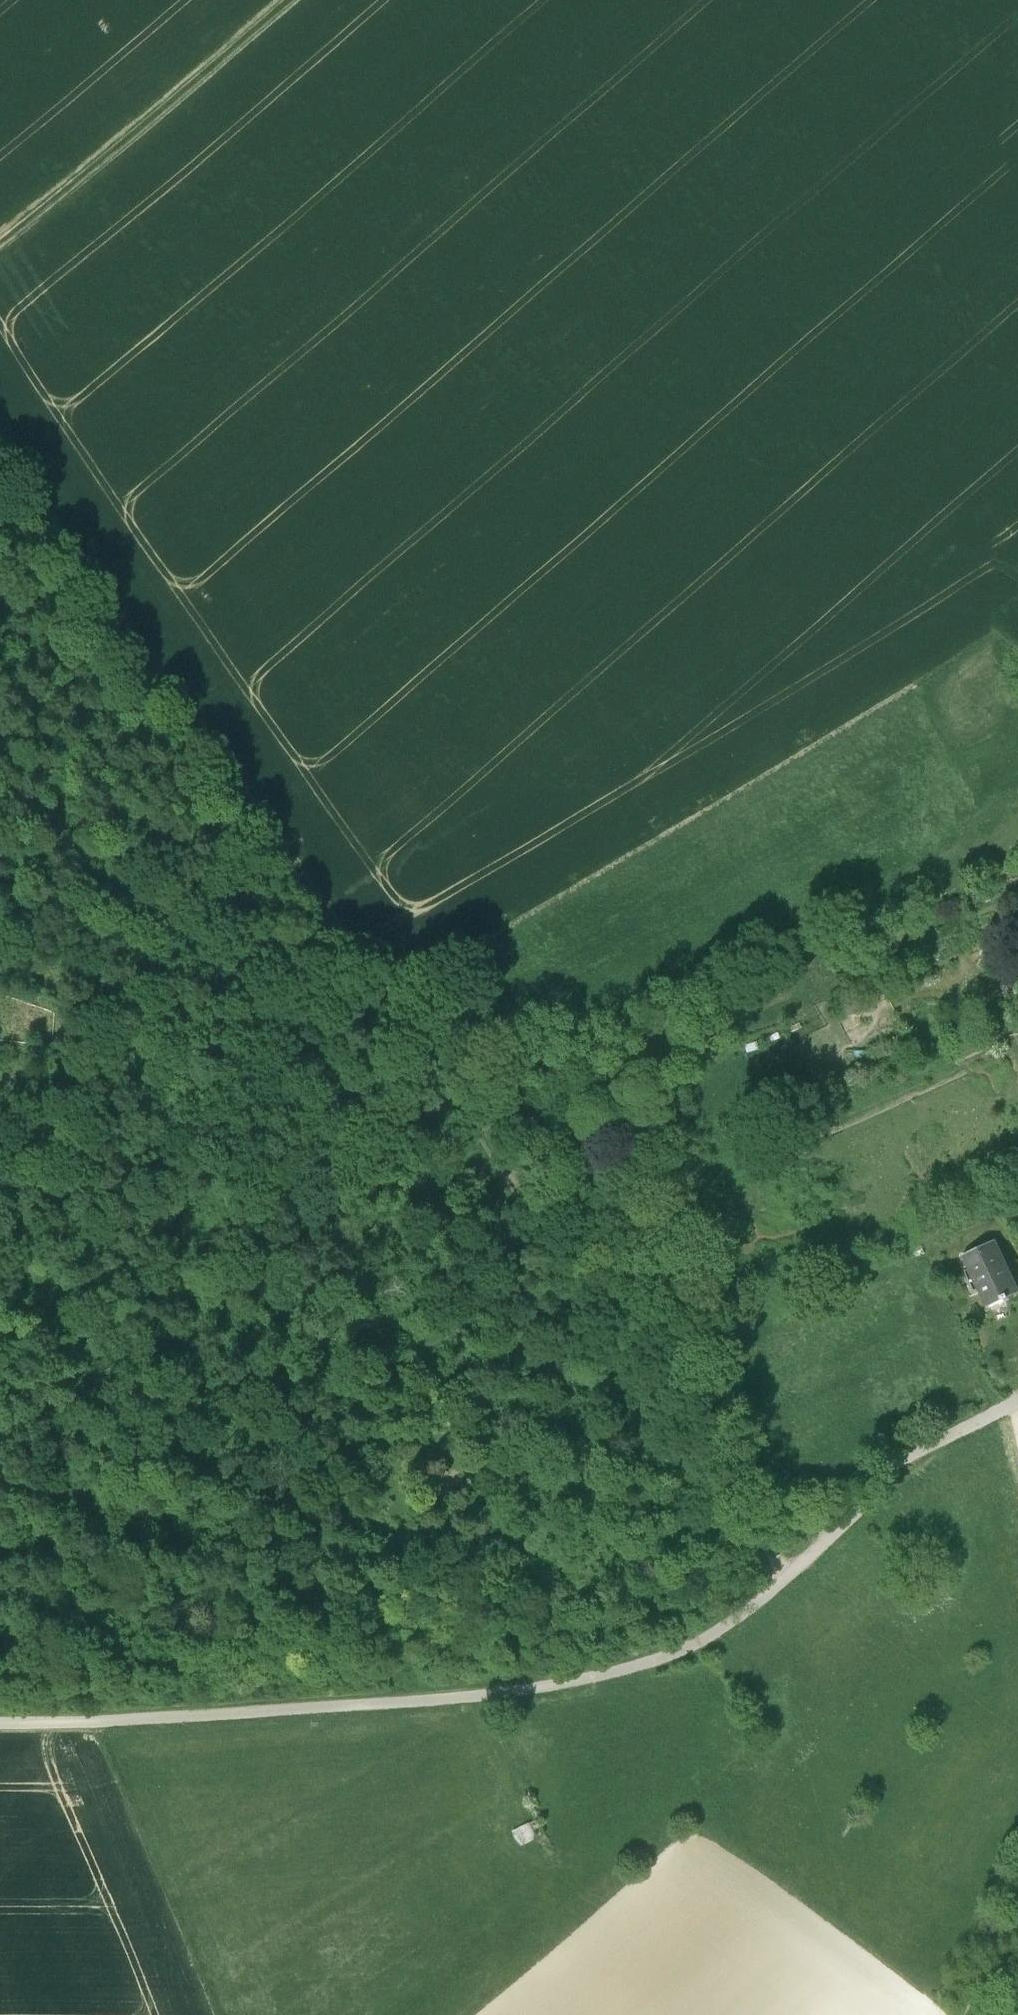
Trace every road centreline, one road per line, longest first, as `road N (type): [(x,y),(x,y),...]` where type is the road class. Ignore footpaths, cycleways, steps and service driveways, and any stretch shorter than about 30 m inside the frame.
road 1 (track): [(0,451),(781,1563)]
road 2 (unclassified): [(0,1720),(422,1696),(613,1664),(723,1618),(878,1479),(931,1453)]
road 3 (track): [(296,0),(0,254)]

